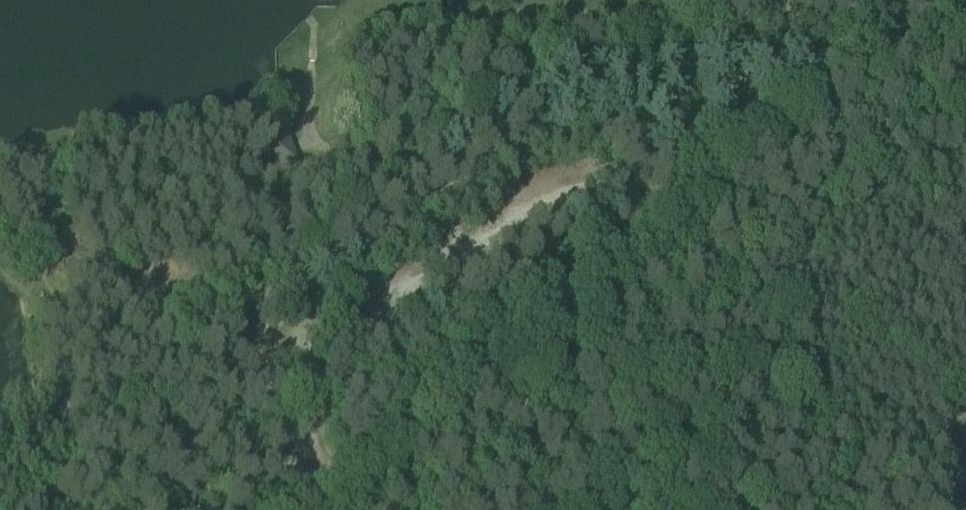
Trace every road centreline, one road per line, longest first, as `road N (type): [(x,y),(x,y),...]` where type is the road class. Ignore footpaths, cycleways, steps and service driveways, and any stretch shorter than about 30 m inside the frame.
road 1 (track): [(659,209),(382,447)]
road 2 (track): [(965,39),(872,53),(822,72),(659,209)]
road 3 (track): [(483,229),(347,349),(314,410)]
road 4 (track): [(296,258),(53,282)]
road 5 (track): [(483,229),(524,190),(567,176),(633,192)]

